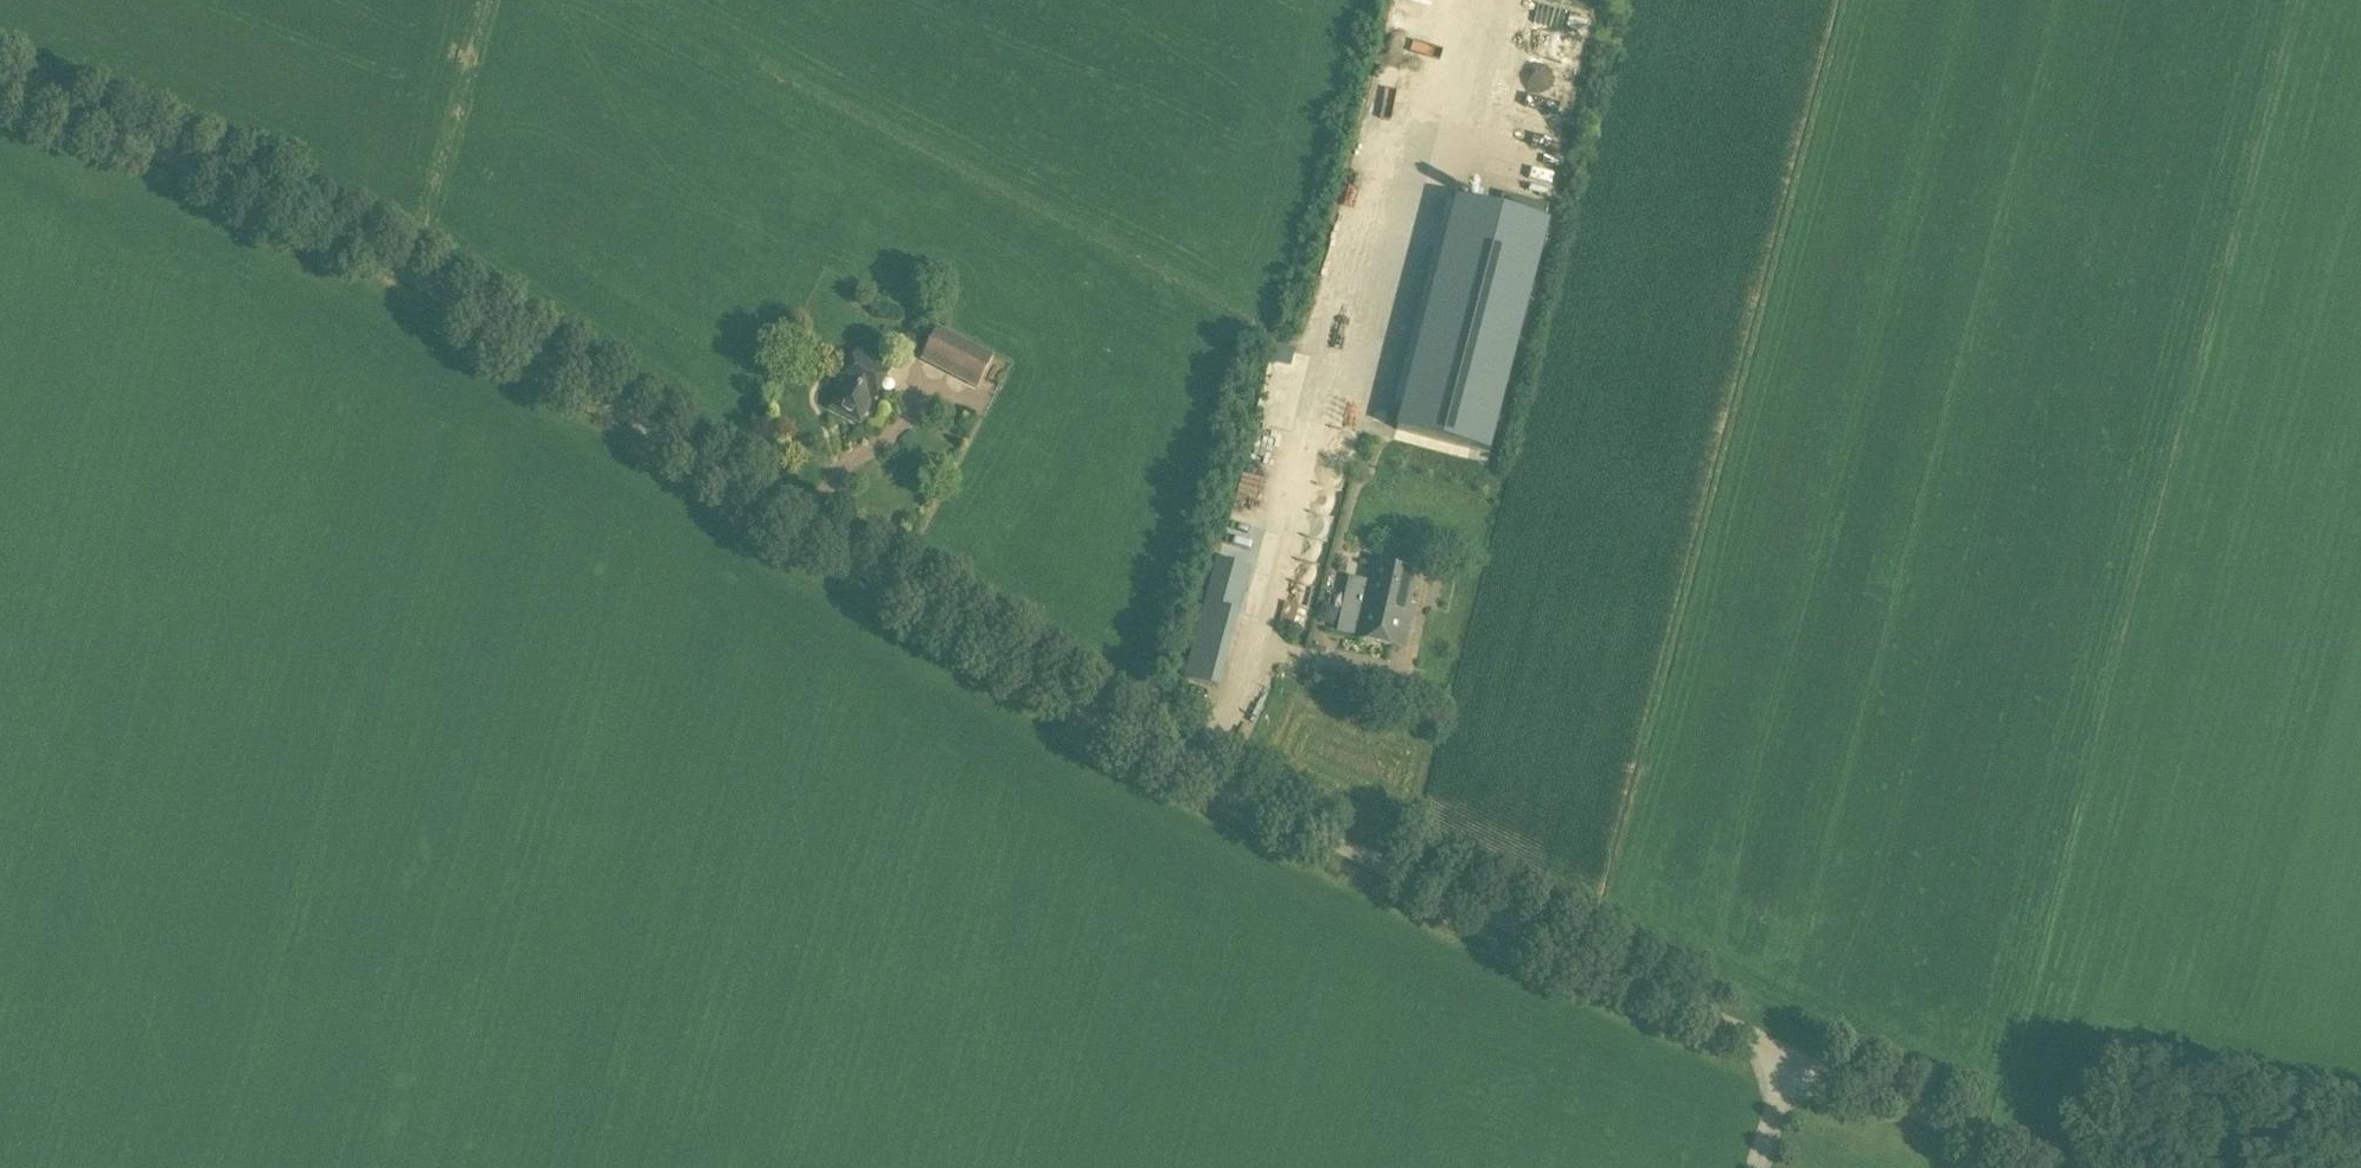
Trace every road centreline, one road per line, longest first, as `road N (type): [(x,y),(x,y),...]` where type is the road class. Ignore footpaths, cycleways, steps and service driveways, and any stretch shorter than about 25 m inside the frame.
road 1 (unclassified): [(2032,1167),(1218,790),(1122,738),(365,248),(215,176),(0,95)]

